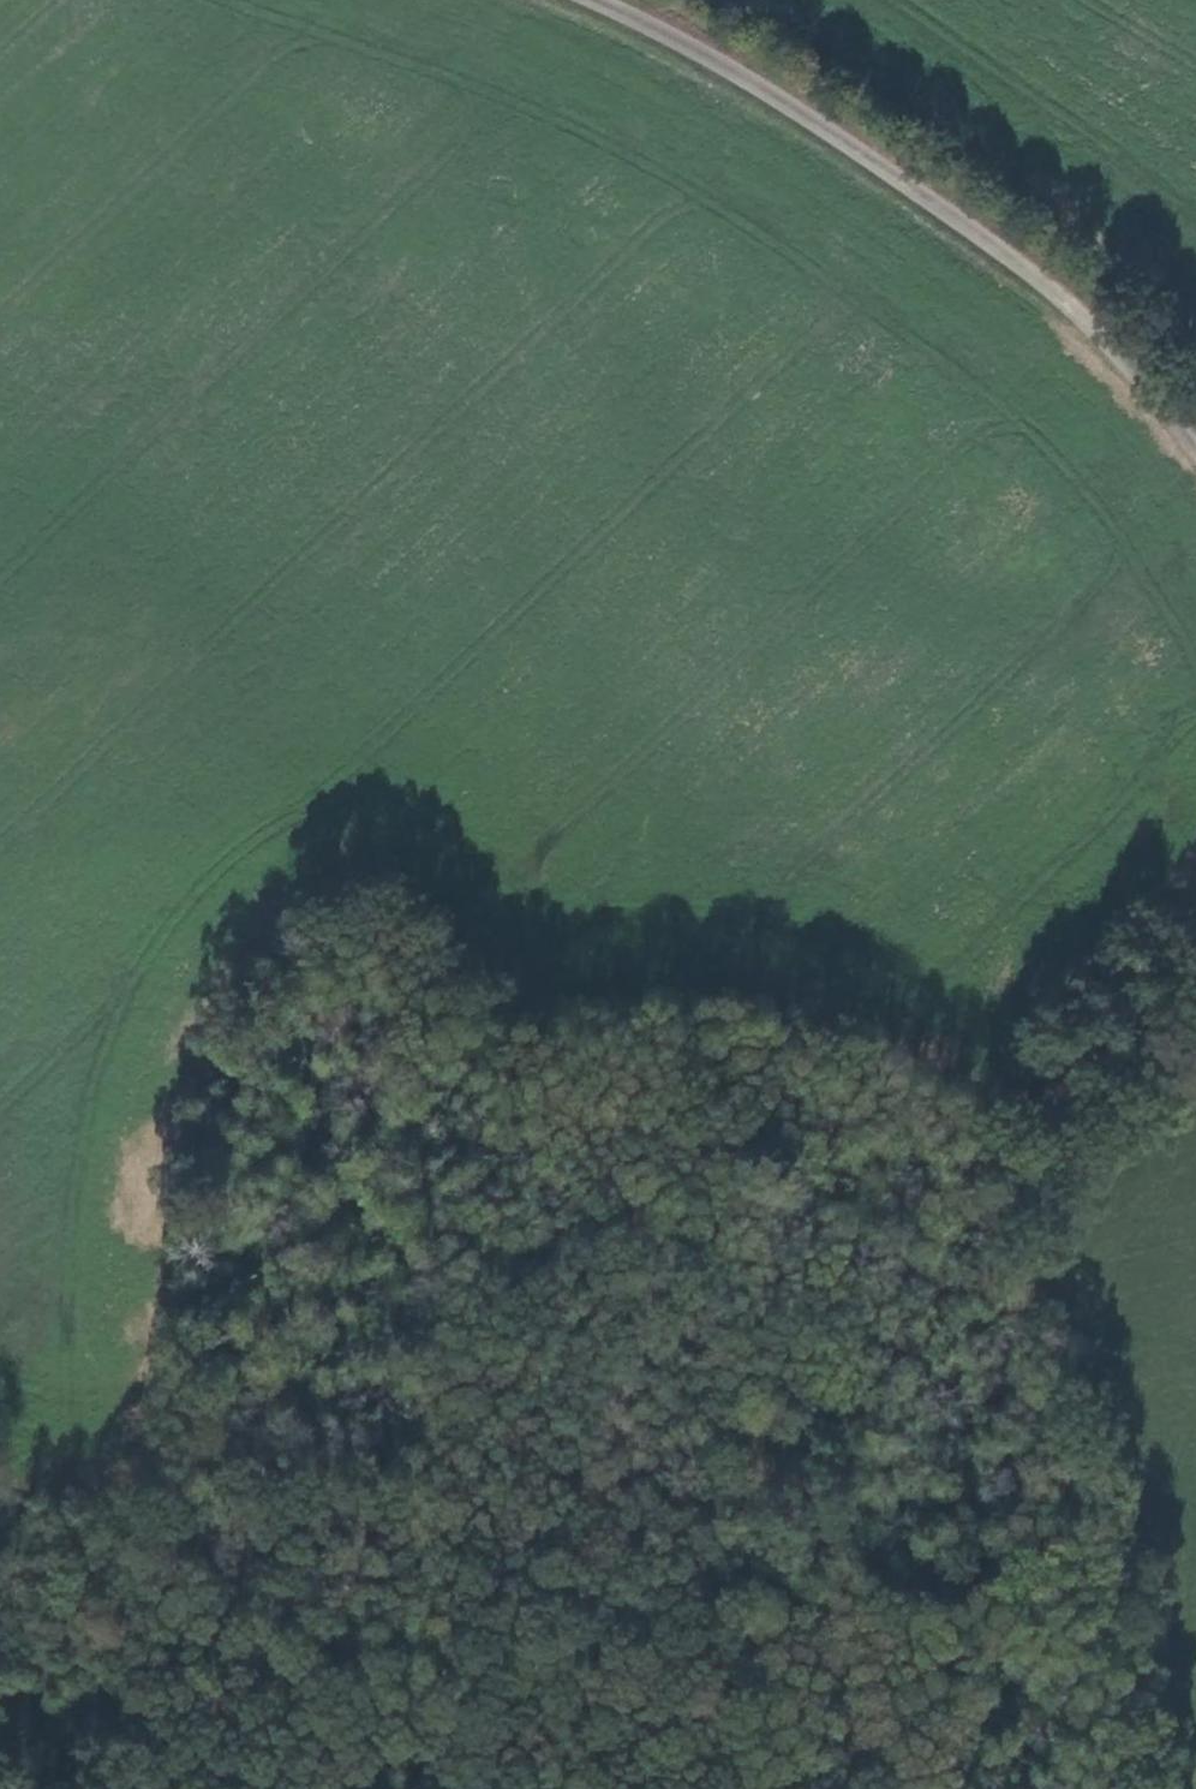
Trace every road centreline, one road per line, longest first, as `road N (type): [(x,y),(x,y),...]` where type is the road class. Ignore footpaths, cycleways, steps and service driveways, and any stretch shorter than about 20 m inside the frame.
road 1 (unclassified): [(1195,442),(1167,400),(1071,301),(877,162),(666,31),(599,0)]

